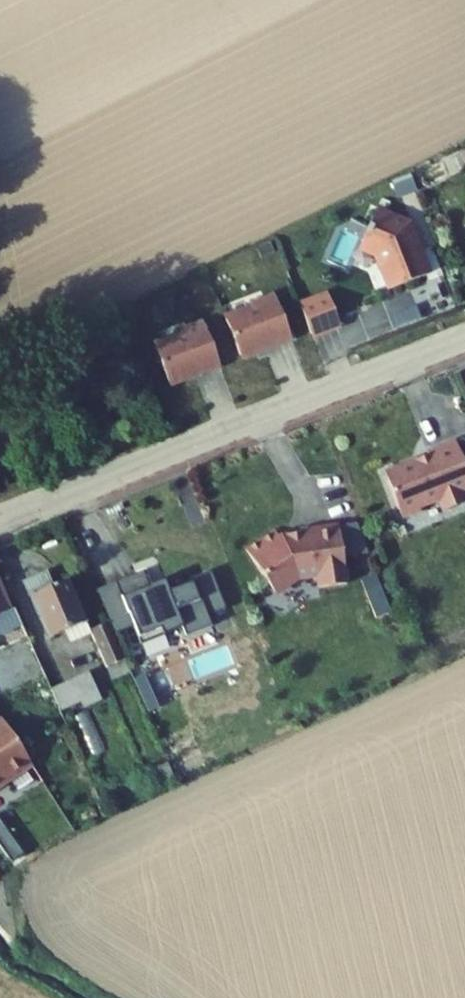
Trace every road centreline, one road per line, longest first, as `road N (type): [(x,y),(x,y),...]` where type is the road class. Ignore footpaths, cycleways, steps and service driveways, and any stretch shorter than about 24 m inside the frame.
road 1 (tertiary): [(464,337),(0,518)]

